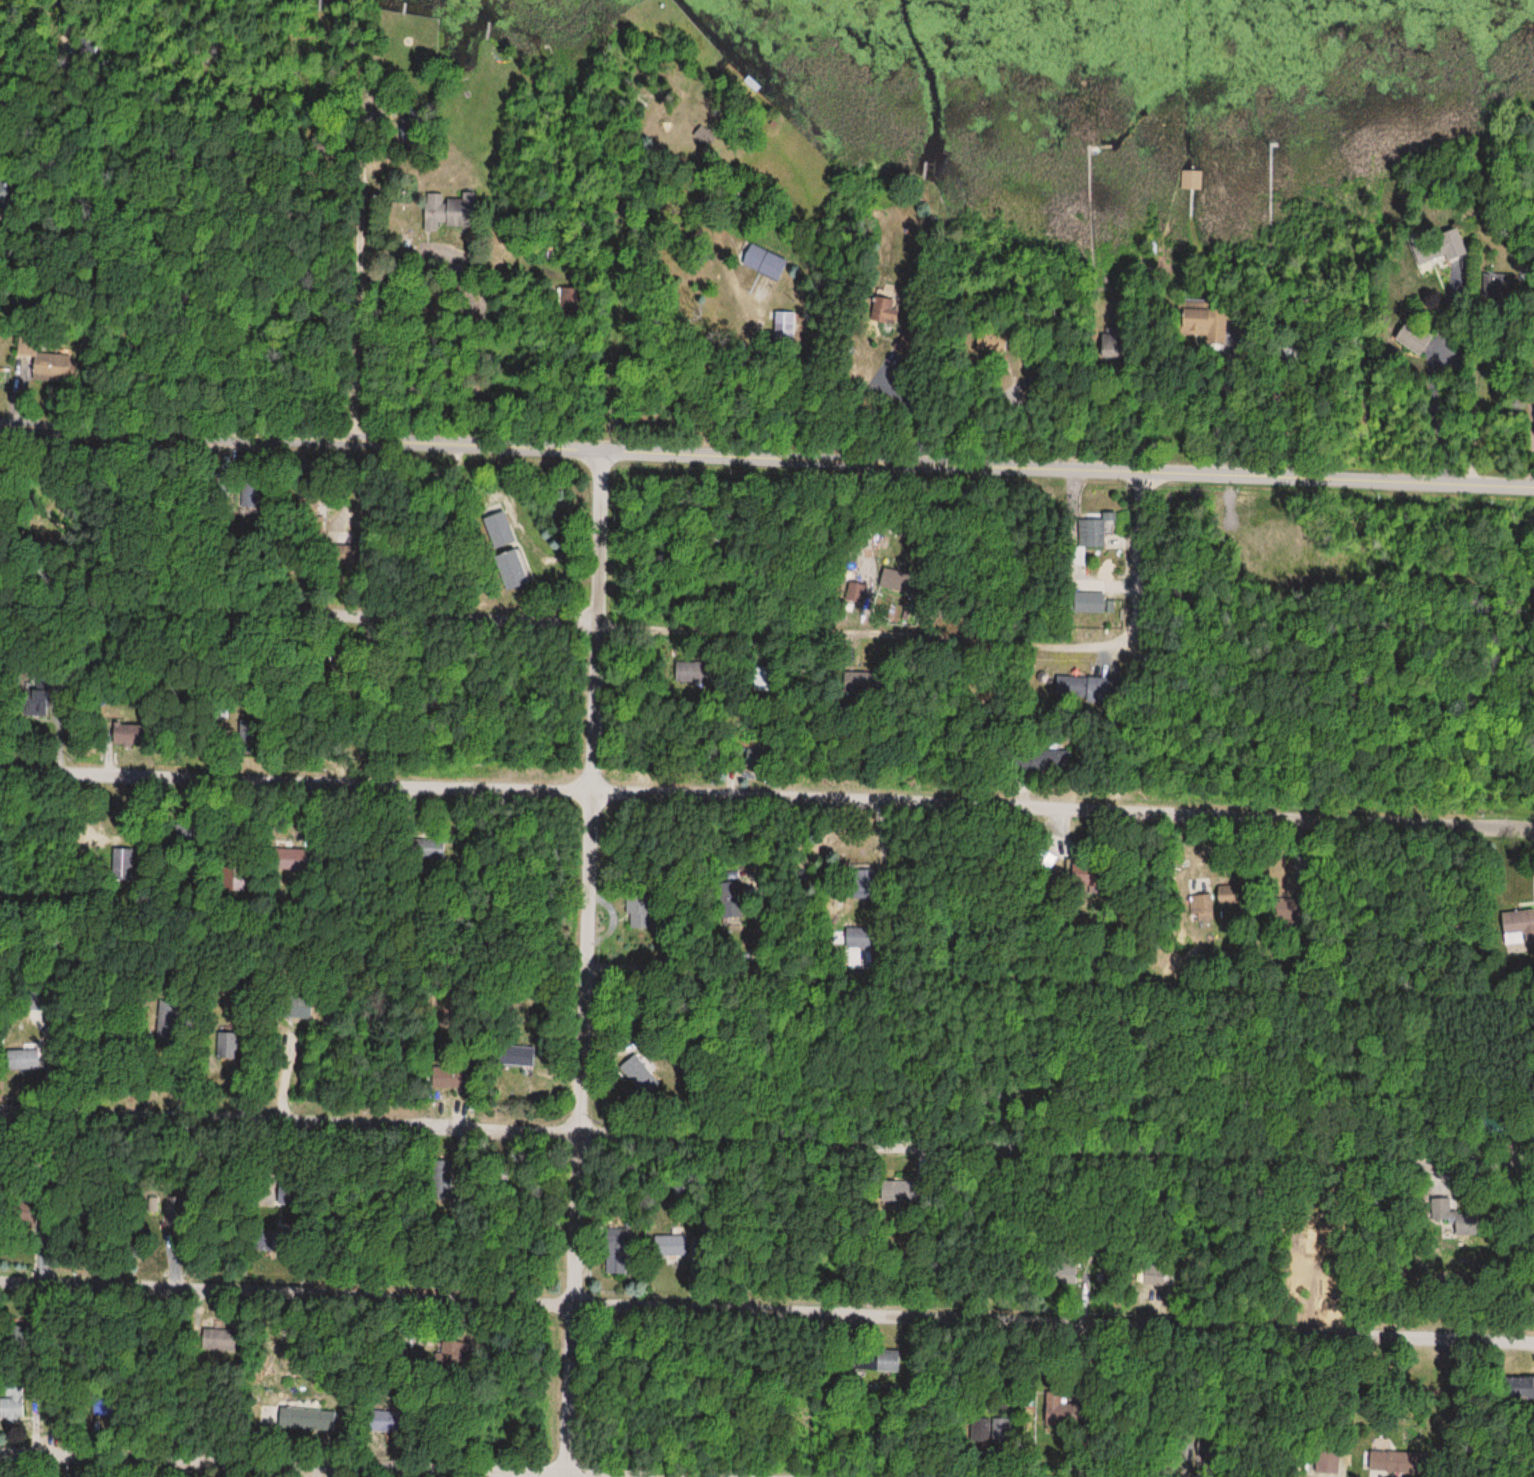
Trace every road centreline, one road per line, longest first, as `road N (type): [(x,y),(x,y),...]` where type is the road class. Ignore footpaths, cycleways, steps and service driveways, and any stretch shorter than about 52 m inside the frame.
road 1 (residential): [(1533,1169),(0,1108)]
road 2 (residential): [(1533,832),(593,789),(0,775)]
road 3 (residential): [(0,435),(1533,494)]
road 4 (residential): [(1533,1338),(0,1284)]
road 5 (residential): [(1130,647),(0,607)]
road 6 (residential): [(561,1476),(604,626),(602,457)]
road 7 (residential): [(1393,1003),(588,966)]
road 8 (residential): [(602,457),(629,204),(652,169),(670,165),(693,186),(737,332),(743,360),(735,461)]
road 9 (residential): [(561,1476),(0,1451)]
road 10 (residential): [(194,442),(155,302),(138,198),(108,150),(91,98)]
road 11 (residential): [(354,448),(371,97)]
road 12 (residential): [(1130,647),(1140,475)]
road 13 (residential): [(1516,332),(1507,493)]
road 14 (residential): [(1382,1163),(1393,1003)]
road 15 (residential): [(1443,329),(1435,489)]
road 16 (residential): [(26,436),(19,278)]

